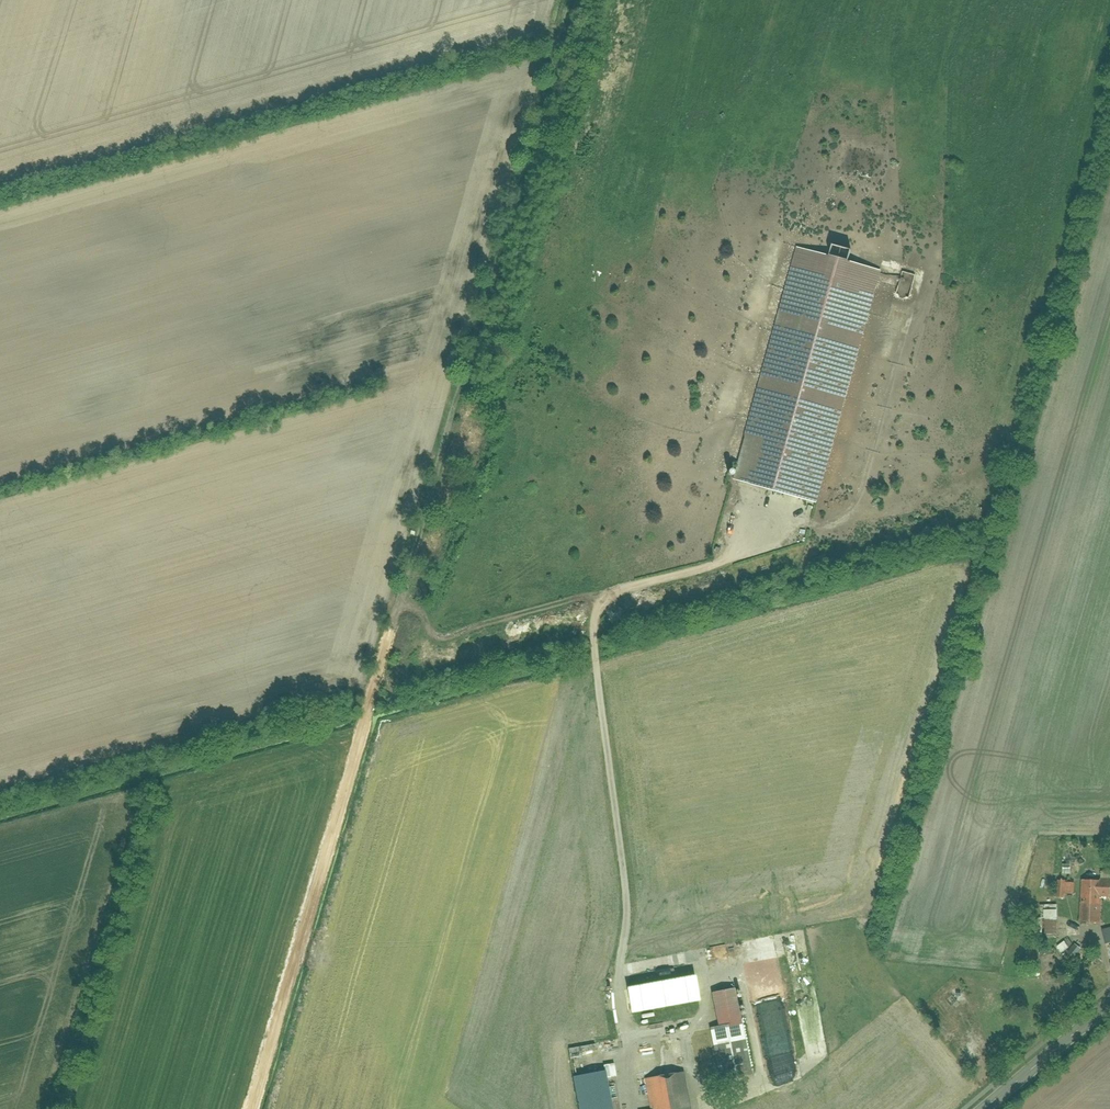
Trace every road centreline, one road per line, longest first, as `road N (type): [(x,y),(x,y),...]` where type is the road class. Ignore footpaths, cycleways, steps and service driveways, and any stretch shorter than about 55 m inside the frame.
road 1 (track): [(764,521),(710,570),(614,594),(600,609),(597,673),(626,897),(621,966)]
road 2 (secondary): [(983,1108),(1109,1003)]

